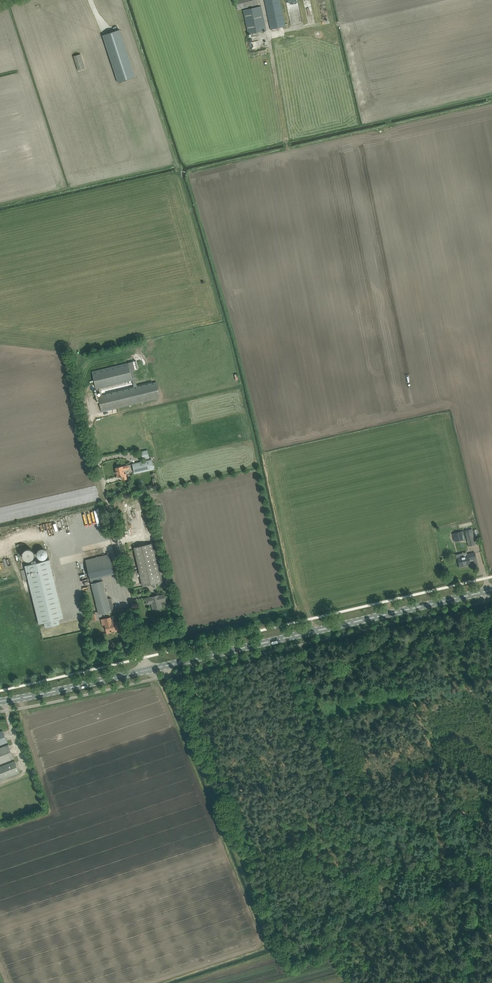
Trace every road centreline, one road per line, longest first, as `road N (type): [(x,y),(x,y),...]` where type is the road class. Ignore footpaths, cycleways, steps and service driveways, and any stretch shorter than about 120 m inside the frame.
road 1 (track): [(491,662),(405,682),(453,804),(478,827),(460,982)]
road 2 (primary): [(149,670),(491,590)]
road 3 (unclassified): [(149,670),(76,358)]
road 4 (track): [(274,949),(166,677)]
road 5 (track): [(291,943),(186,672)]
road 6 (track): [(289,152),(262,0)]
road 7 (primary): [(0,701),(149,670)]

